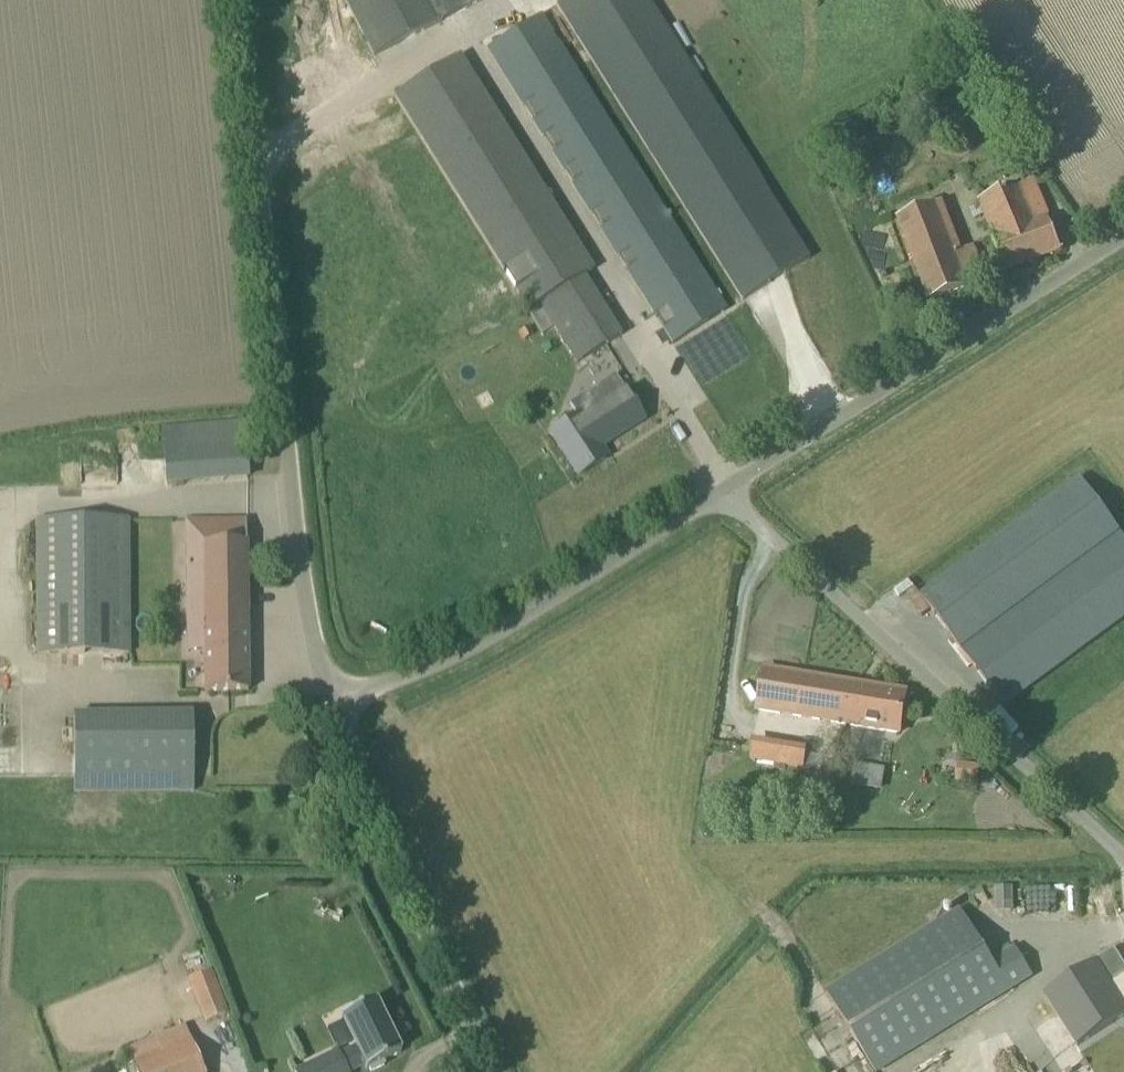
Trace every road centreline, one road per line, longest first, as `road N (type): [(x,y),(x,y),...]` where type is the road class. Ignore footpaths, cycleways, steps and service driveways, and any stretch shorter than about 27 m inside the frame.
road 1 (unclassified): [(345,698),(326,678),(299,554),(239,0)]
road 2 (unclassified): [(1123,858),(721,490)]
road 3 (unclassified): [(721,490),(1123,235)]
road 4 (unclassified): [(345,698),(488,640),(721,490)]
road 5 (unclassified): [(494,1071),(357,786),(344,738),(345,698)]

